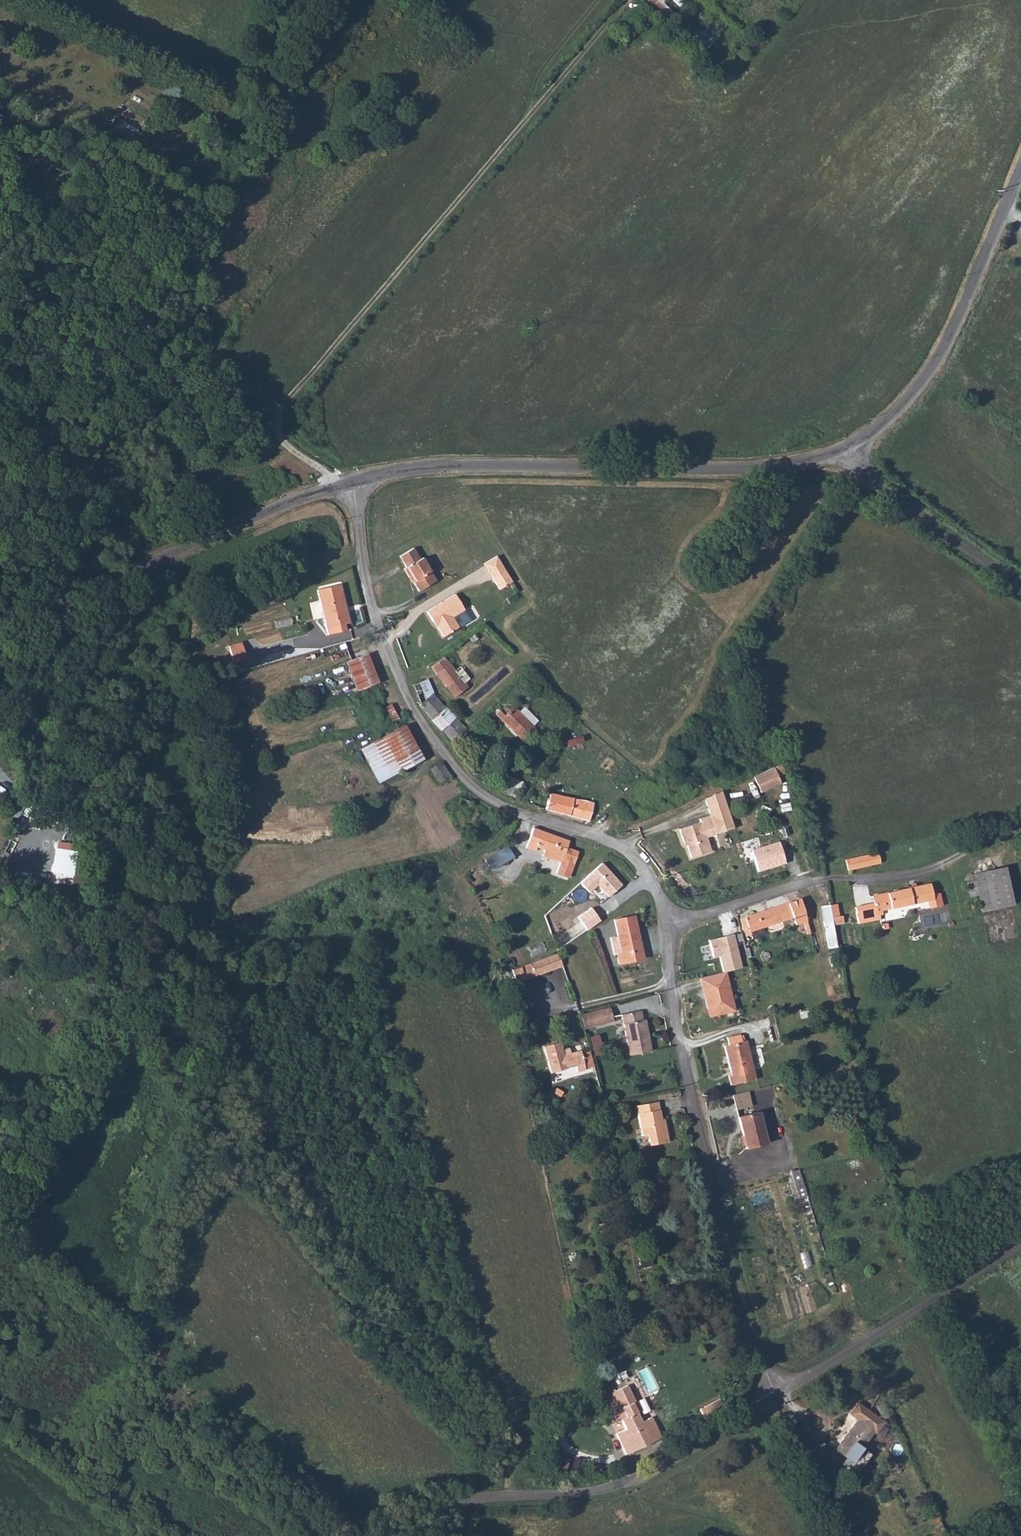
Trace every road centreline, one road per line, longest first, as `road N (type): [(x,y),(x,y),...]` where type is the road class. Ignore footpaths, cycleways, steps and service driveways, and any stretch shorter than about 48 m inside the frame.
road 1 (track): [(0,884),(178,1020),(486,1427),(511,1471),(513,1496)]
road 2 (track): [(630,0),(288,399),(283,437),(339,486)]
road 3 (unclassified): [(667,922),(628,851),(494,802),(436,744),(376,620),(353,483)]
road 4 (unclassified): [(353,483),(464,465),(734,469),(843,448)]
road 5 (unclassified): [(777,1397),(721,1229),(678,1026),(667,922)]
road 6 (unclassified): [(777,1397),(638,1478),(581,1493),(471,1499),(415,1515),(384,1535)]
road 7 (unclassified): [(0,624),(353,483)]
road 8 (unclassified): [(843,448),(876,429),(929,372),(1020,172)]
road 9 (residential): [(951,859),(908,875),(821,879),(667,922)]
road 10 (unclassified): [(1020,1245),(777,1397)]
road 11 (unclassified): [(843,448),(880,489),(1020,589)]

